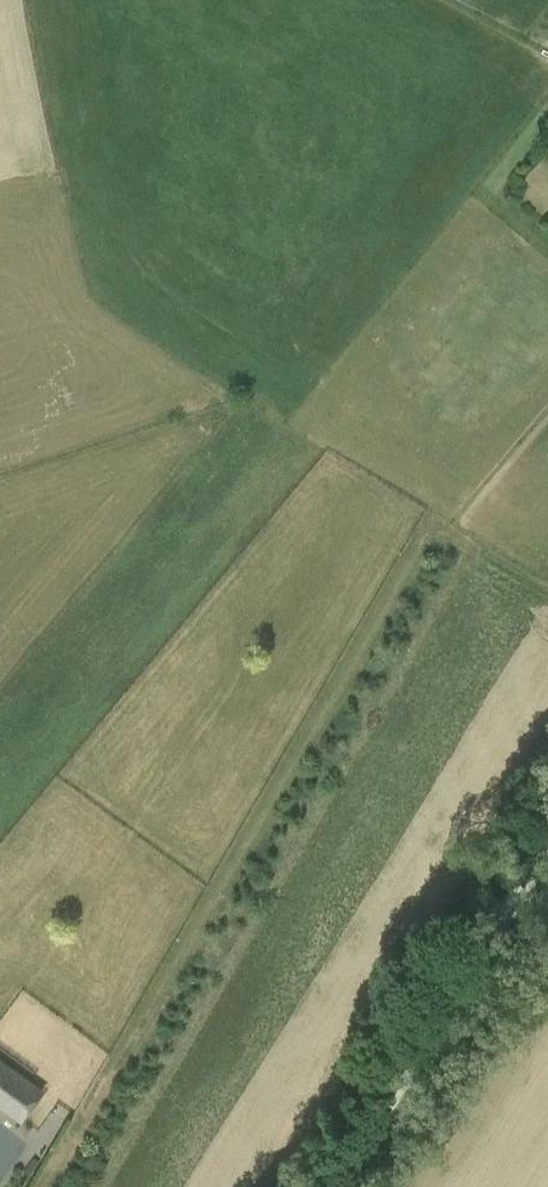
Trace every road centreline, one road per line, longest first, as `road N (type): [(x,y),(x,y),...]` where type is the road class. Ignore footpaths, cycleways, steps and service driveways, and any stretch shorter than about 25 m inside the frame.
road 1 (track): [(337,1186),(547,850)]

